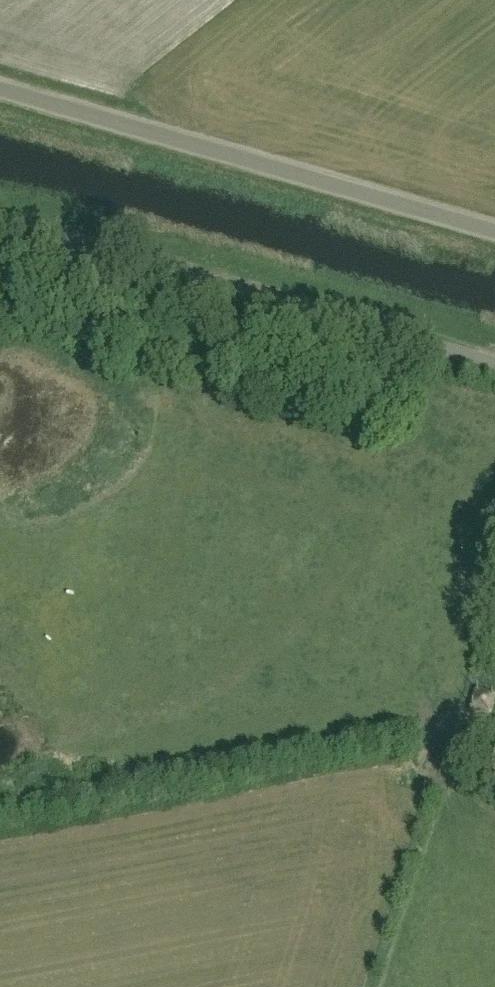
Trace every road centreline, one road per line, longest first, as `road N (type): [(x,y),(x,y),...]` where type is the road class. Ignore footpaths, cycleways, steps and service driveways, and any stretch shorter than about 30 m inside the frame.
road 1 (unclassified): [(494,364),(0,221)]
road 2 (tertiary): [(0,93),(494,236)]

